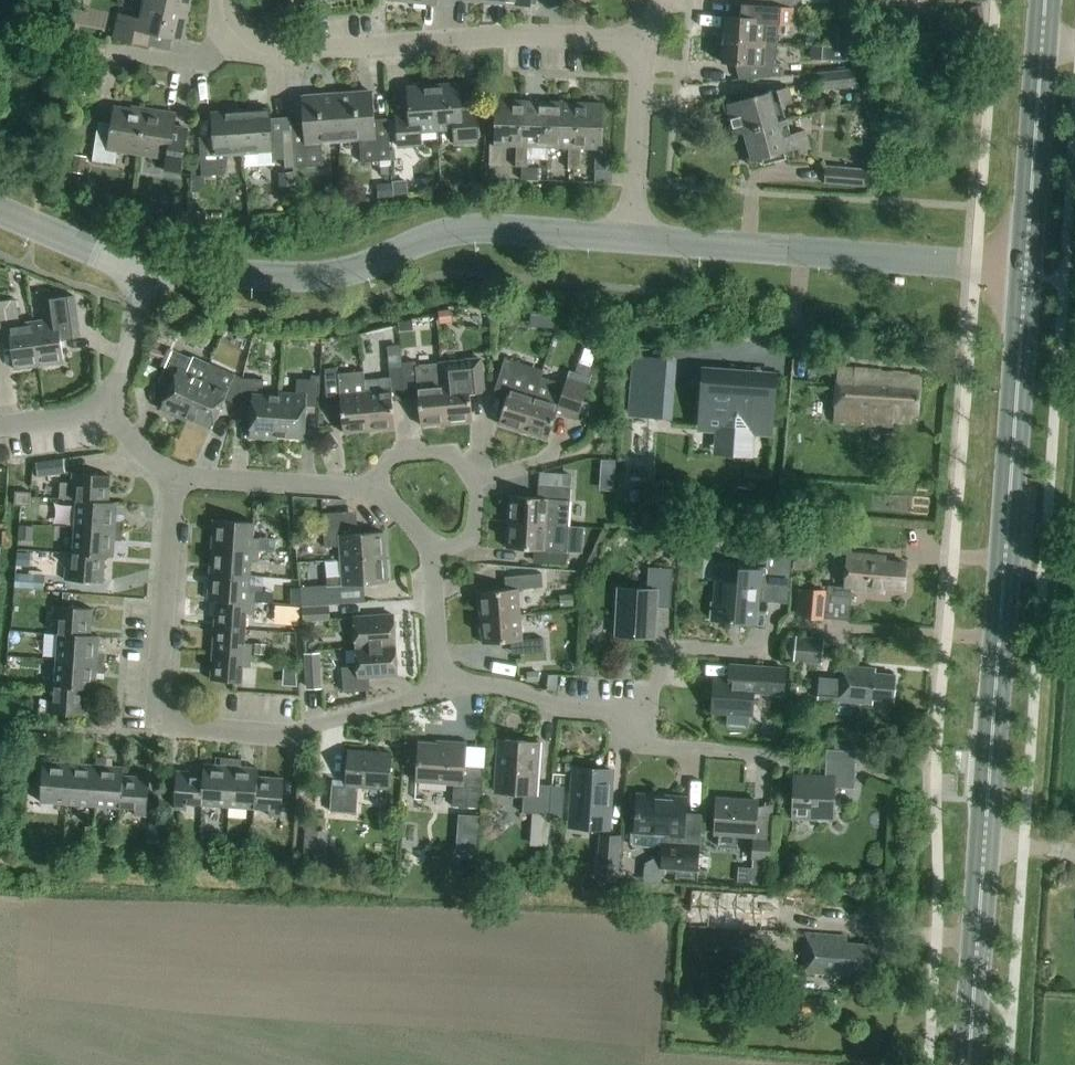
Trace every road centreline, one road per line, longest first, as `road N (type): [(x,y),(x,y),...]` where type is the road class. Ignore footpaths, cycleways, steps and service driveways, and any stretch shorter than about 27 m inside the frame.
road 1 (secondary): [(970,1064),(1026,277)]
road 2 (residential): [(442,689),(292,736),(167,722),(161,711),(175,476)]
road 3 (unclassified): [(631,240),(461,232),(339,274),(141,271)]
road 4 (residential): [(647,45),(539,37),(302,51),(245,34)]
road 5 (unclassified): [(1026,277),(631,240)]
road 6 (secondary): [(1026,277),(1046,0)]
road 7 (residential): [(431,555),(466,542),(475,530),(476,483),(457,458),(398,459),(372,489)]
road 8 (residential): [(639,714),(588,712),(509,689),(442,689)]
road 9 (residential): [(372,489),(175,476)]
road 10 (residential): [(631,240),(647,45)]
road 11 (residential): [(775,757),(659,750),(642,738),(639,714)]
road 12 (unclassified): [(141,271),(0,212)]
road 13 (residential): [(245,34),(205,66),(106,51)]
road 14 (residential): [(141,271),(124,375),(107,413)]
road 15 (residential): [(442,689),(431,555)]

